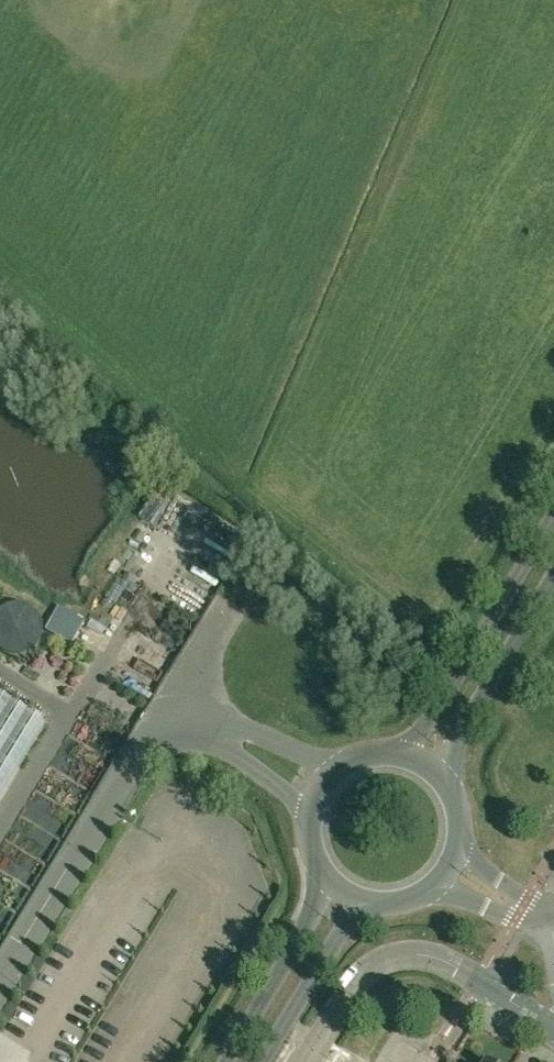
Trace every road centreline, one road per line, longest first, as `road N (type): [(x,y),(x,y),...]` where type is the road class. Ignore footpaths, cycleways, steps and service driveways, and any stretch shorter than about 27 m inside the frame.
road 1 (tertiary): [(553,518),(410,757)]
road 2 (tertiary): [(442,779),(553,591)]
road 3 (tertiary): [(410,757),(352,758),(317,785),(303,831),(323,885)]
road 4 (tertiary): [(323,885),(227,1061)]
road 5 (tertiary): [(264,1061),(366,909)]

